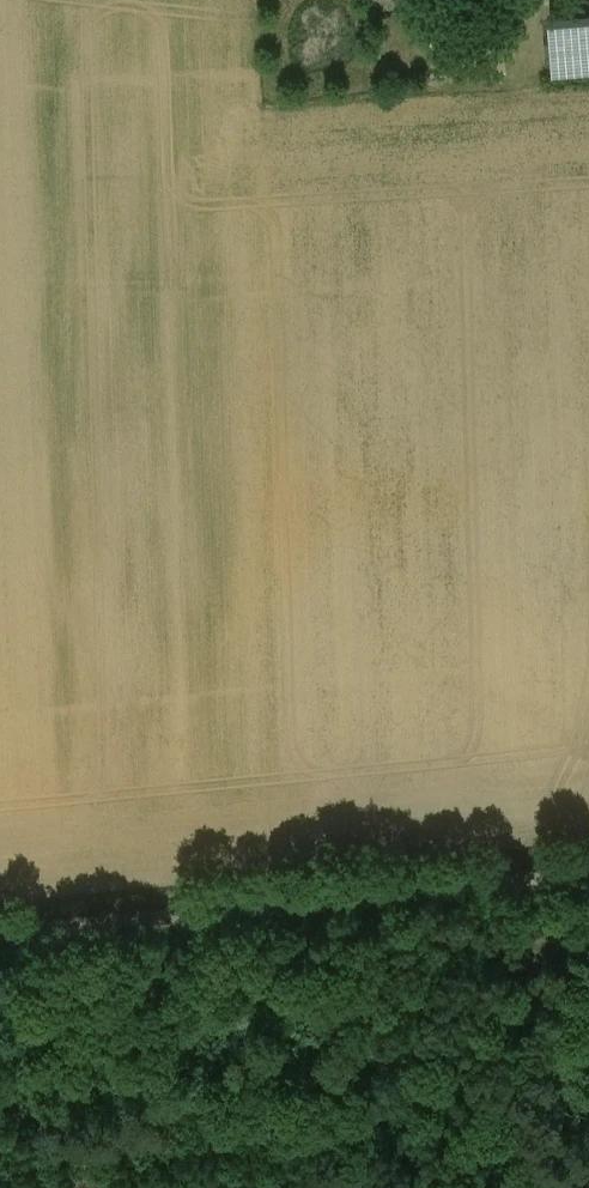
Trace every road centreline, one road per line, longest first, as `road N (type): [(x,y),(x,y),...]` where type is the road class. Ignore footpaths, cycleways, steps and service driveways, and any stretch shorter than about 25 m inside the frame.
road 1 (unclassified): [(0,925),(588,866)]

